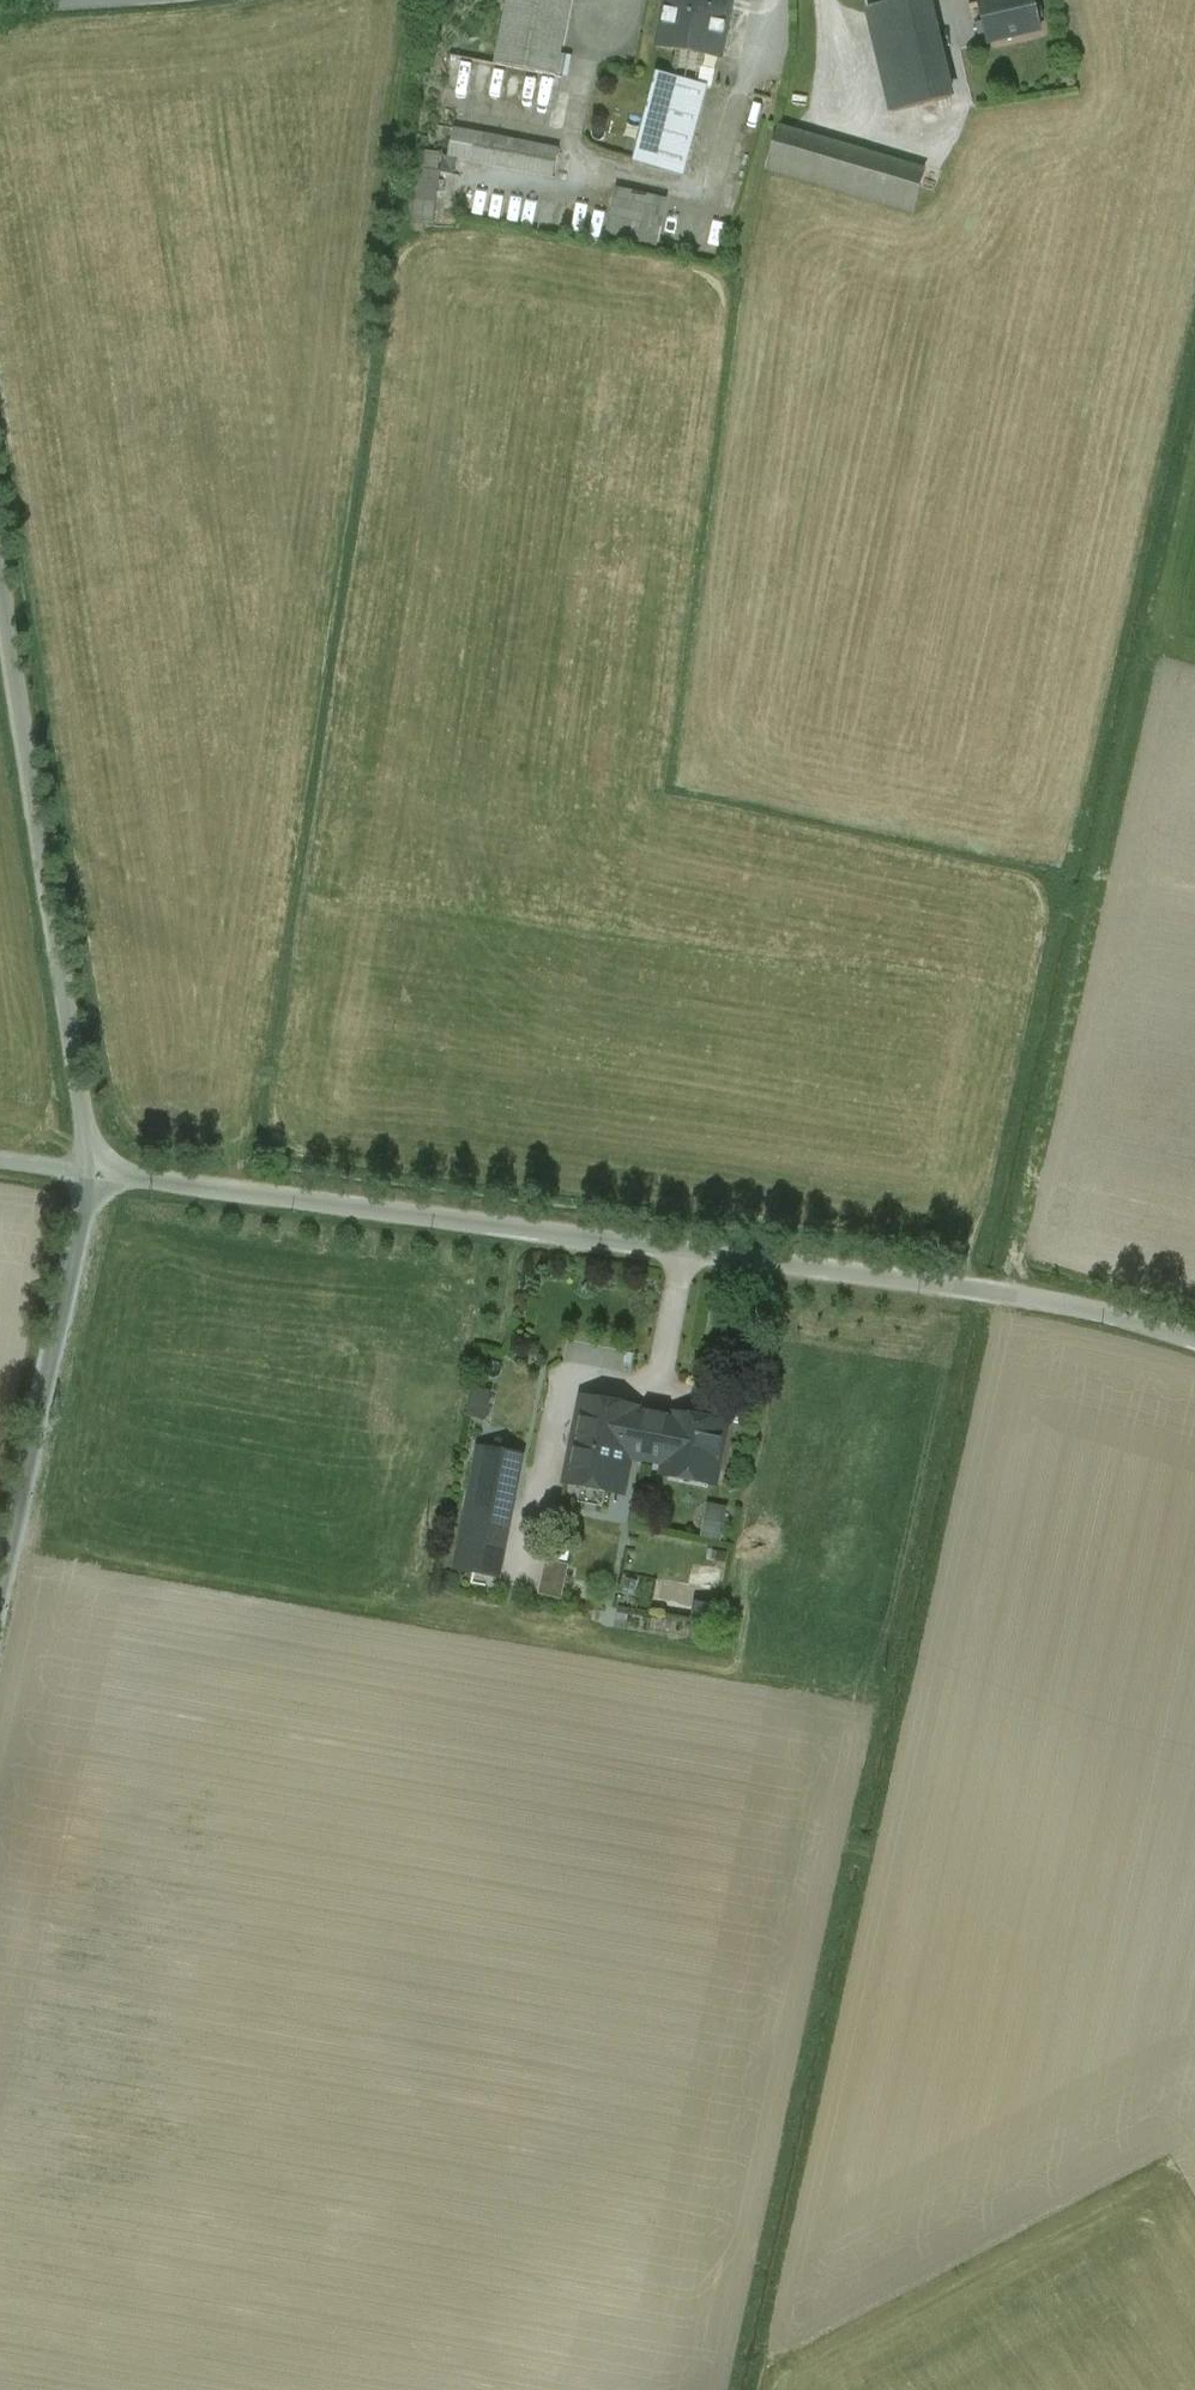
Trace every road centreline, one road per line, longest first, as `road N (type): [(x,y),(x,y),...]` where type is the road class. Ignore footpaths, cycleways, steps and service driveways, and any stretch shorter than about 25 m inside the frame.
road 1 (unclassified): [(1194,1336),(1090,1303),(88,1169)]
road 2 (unclassified): [(88,1169),(0,613)]
road 3 (unclassified): [(0,1571),(88,1169)]
road 4 (unclassified): [(175,0),(0,7)]

